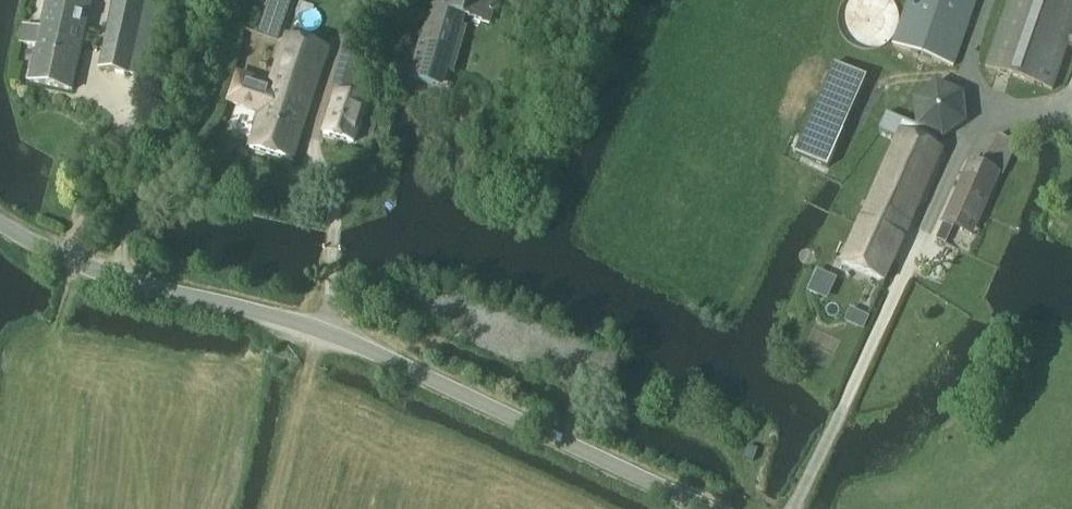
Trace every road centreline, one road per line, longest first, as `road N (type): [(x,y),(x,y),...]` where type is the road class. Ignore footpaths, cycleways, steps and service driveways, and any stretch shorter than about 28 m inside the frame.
road 1 (unclassified): [(709,508),(324,334),(101,274),(0,225)]

